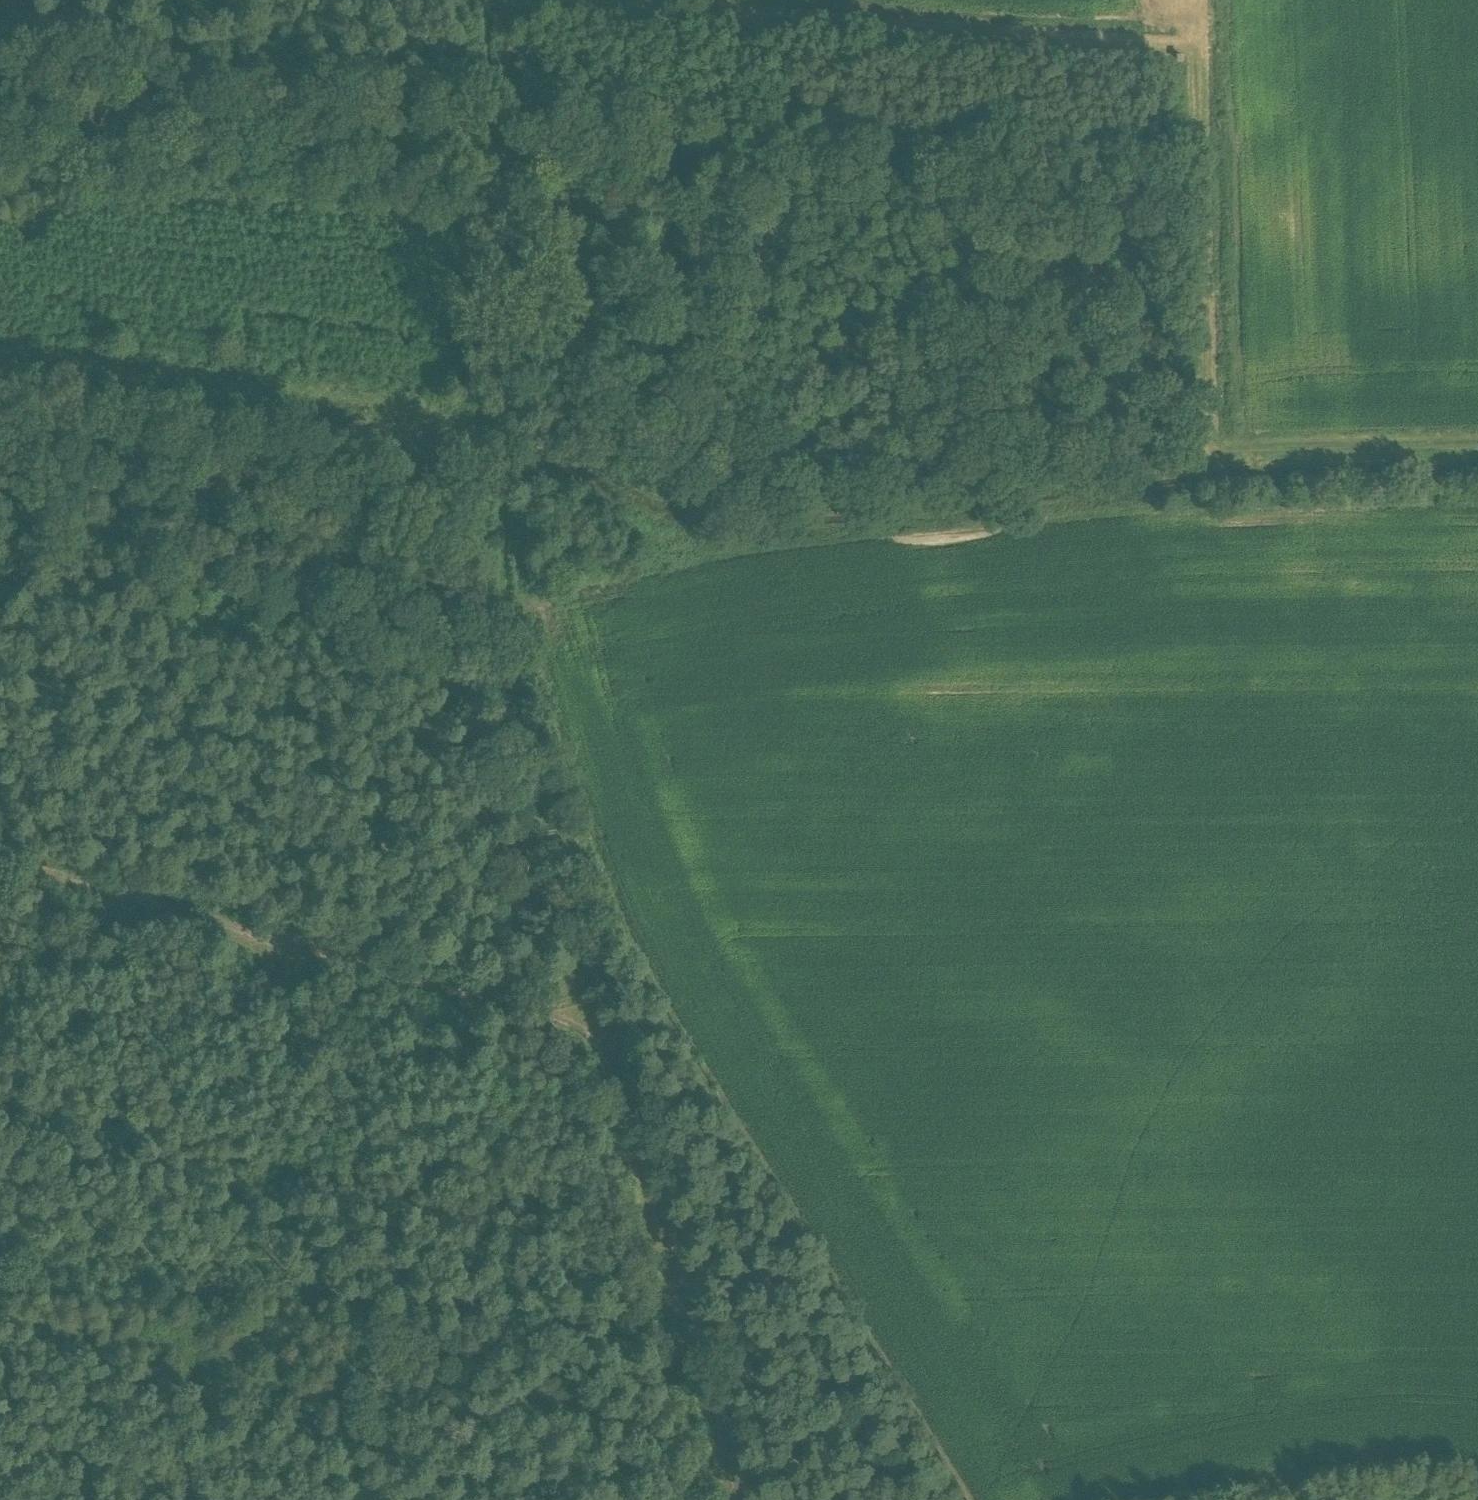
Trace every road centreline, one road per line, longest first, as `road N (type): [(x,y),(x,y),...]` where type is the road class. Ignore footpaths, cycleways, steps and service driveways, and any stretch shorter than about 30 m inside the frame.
road 1 (unclassified): [(739,1499),(595,1030),(0,862)]
road 2 (track): [(1196,79),(1207,441),(1223,449),(1477,442)]

